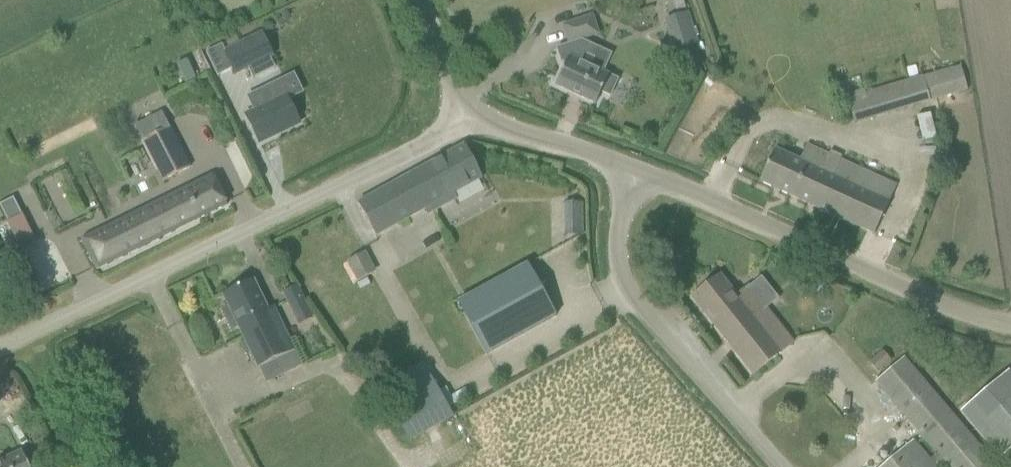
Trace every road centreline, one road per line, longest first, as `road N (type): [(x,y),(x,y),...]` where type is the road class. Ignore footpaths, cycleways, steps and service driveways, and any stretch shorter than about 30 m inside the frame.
road 1 (unclassified): [(0,354),(425,147),(461,116)]
road 2 (unclassified): [(1010,331),(944,313),(636,177)]
road 3 (unclassified): [(778,466),(648,321),(626,285),(613,243),(636,177)]
road 4 (unclassified): [(636,177),(461,116)]
road 5 (unclassified): [(461,116),(439,84),(406,0)]

